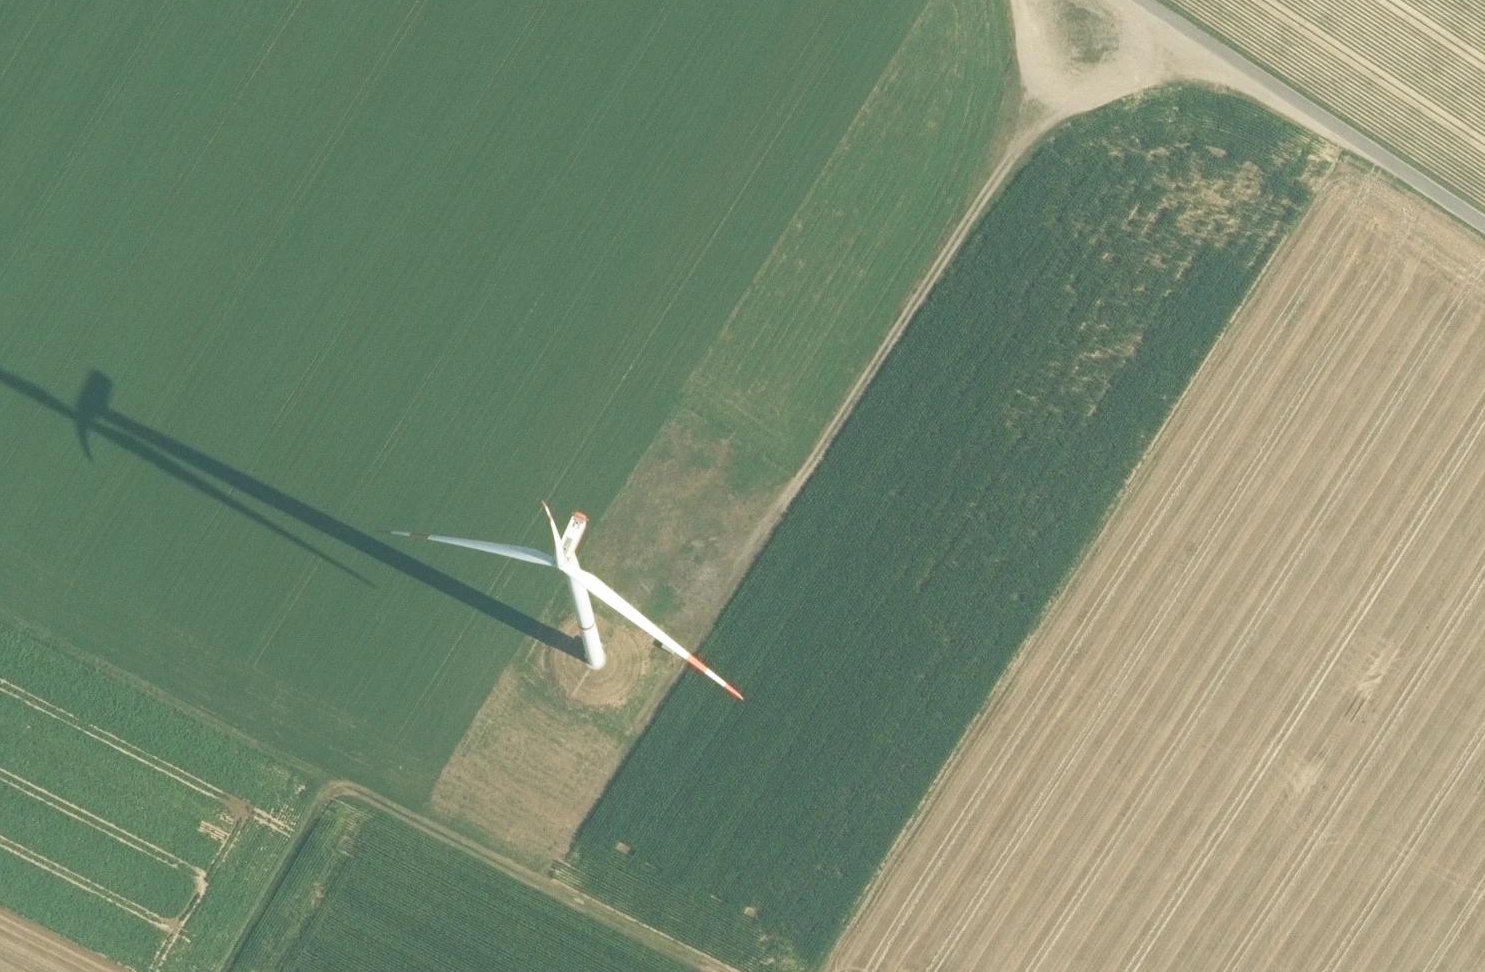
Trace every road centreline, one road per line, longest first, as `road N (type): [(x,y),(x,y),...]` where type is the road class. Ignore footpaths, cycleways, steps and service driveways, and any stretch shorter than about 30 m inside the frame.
road 1 (track): [(705,971),(0,614)]
road 2 (track): [(1116,0),(801,477)]
road 3 (unclassified): [(1143,0),(1484,224)]
road 4 (track): [(334,783),(225,971)]

